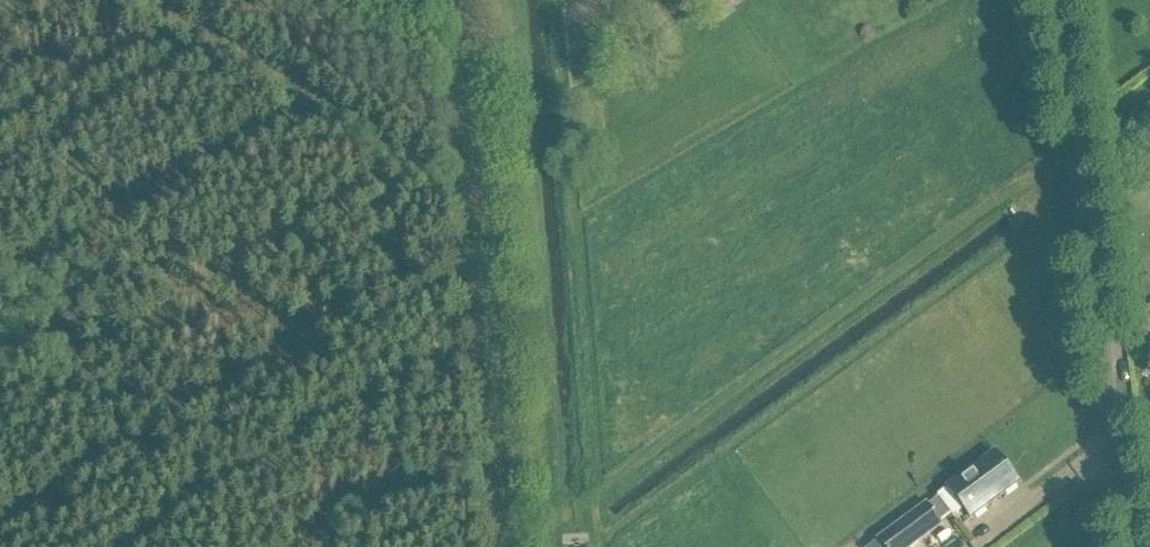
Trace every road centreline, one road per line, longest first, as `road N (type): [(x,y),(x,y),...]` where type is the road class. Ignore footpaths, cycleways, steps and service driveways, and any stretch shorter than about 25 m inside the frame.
road 1 (unclassified): [(1129,546),(1055,0)]

